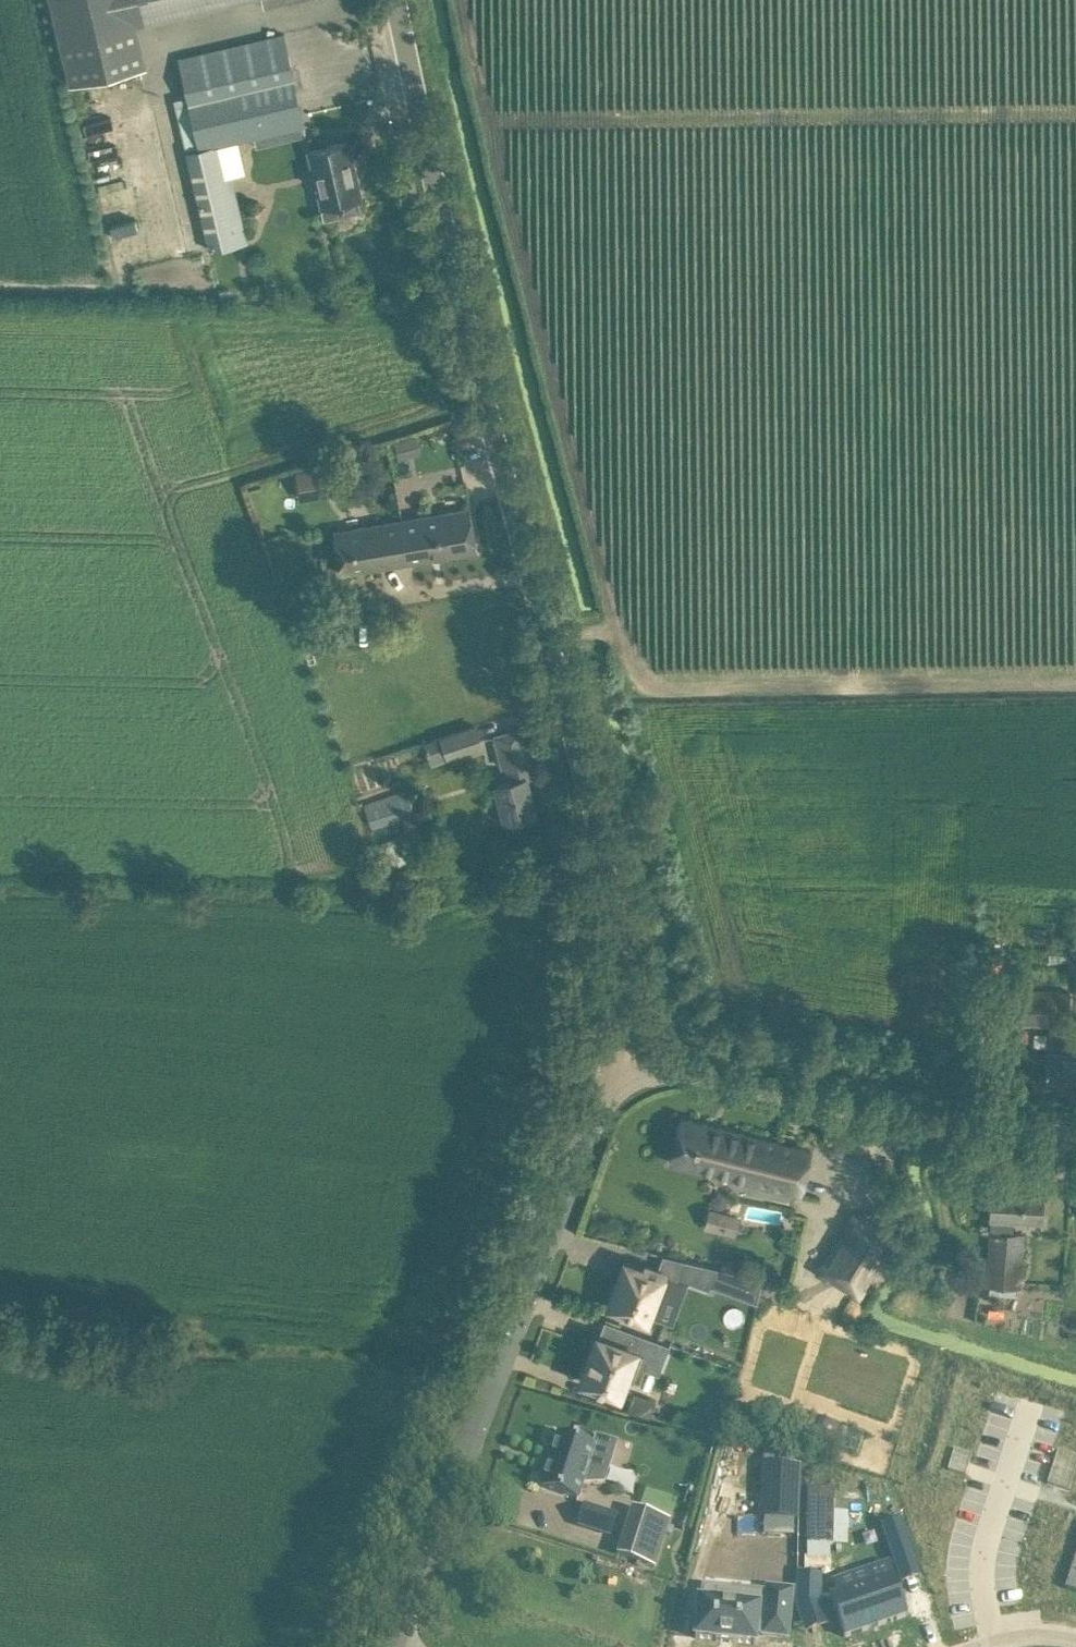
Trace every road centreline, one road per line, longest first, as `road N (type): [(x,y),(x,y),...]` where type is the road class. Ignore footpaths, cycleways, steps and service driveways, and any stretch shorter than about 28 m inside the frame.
road 1 (tertiary): [(614,1055),(623,978),(620,900),(392,0)]
road 2 (tertiary): [(391,1646),(614,1055)]
road 3 (unclassified): [(1075,1136),(910,1120),(614,1055)]

